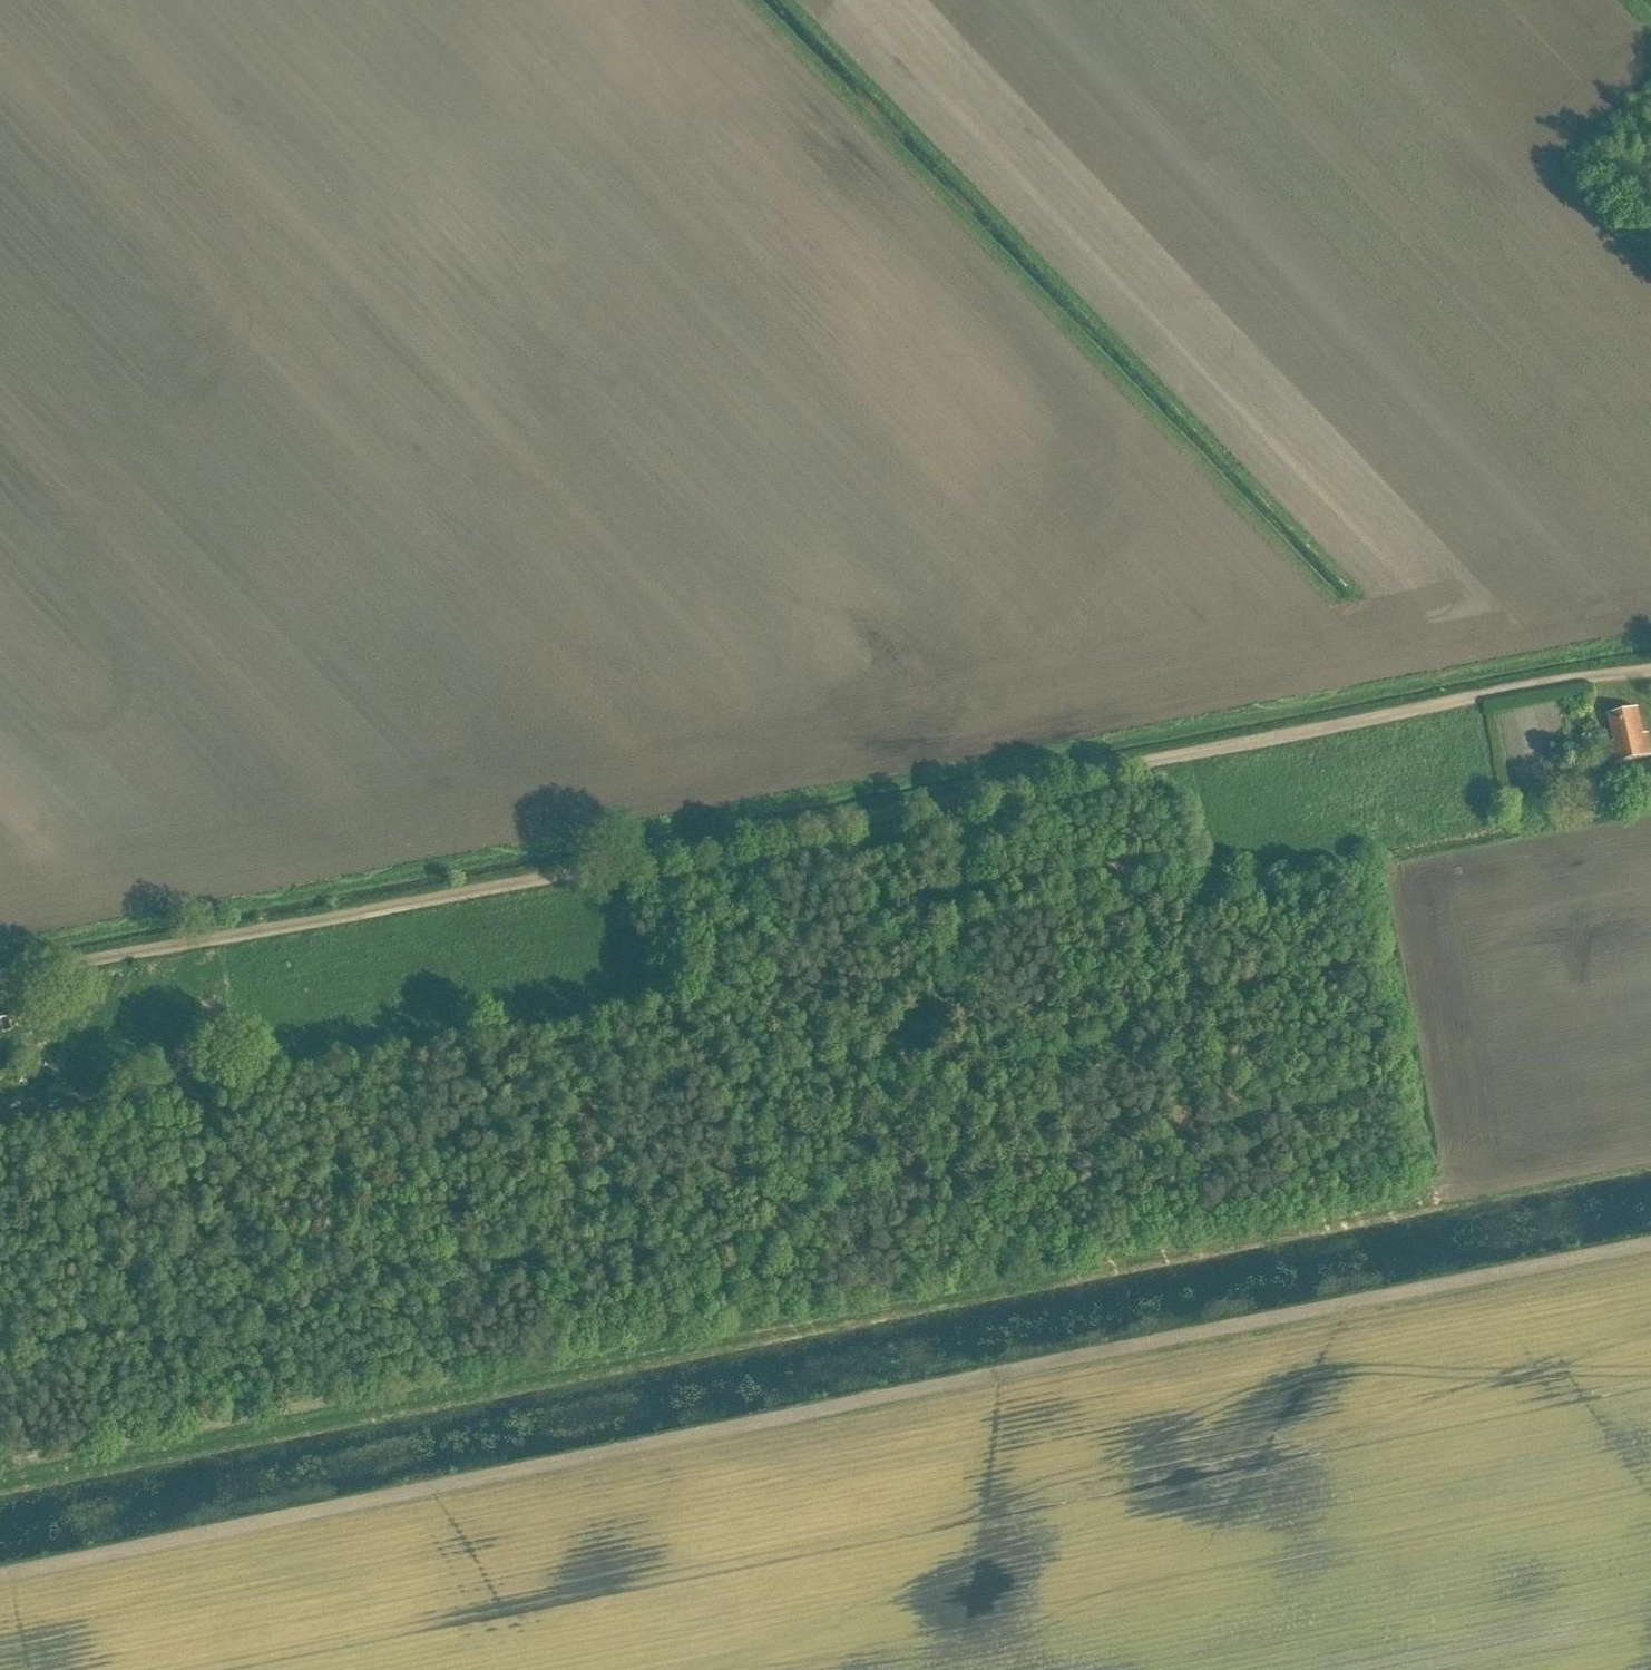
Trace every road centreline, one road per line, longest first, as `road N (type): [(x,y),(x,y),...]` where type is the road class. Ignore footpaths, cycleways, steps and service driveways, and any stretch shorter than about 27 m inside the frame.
road 1 (track): [(0,990),(956,800)]
road 2 (track): [(956,800),(1650,669)]

